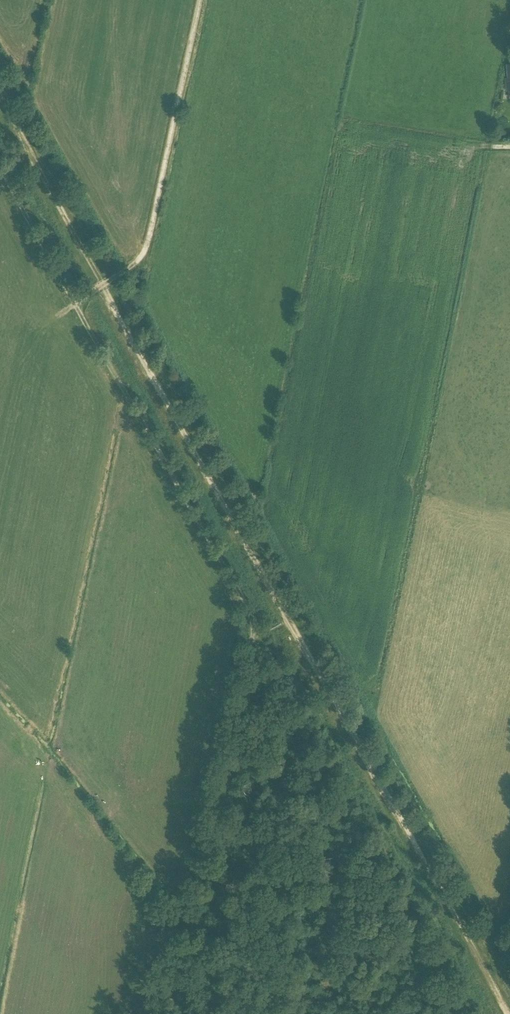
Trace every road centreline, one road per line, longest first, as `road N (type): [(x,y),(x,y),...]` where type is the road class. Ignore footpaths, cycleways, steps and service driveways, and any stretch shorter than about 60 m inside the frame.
road 1 (track): [(507,1013),(284,622)]
road 2 (track): [(171,1013),(251,635)]
road 3 (track): [(284,622),(96,285)]
road 4 (track): [(251,635),(248,608),(71,299)]
road 5 (track): [(96,285),(142,256),(148,242),(196,0)]
road 6 (track): [(96,285),(0,109)]
road 7 (track): [(71,299),(0,170)]

